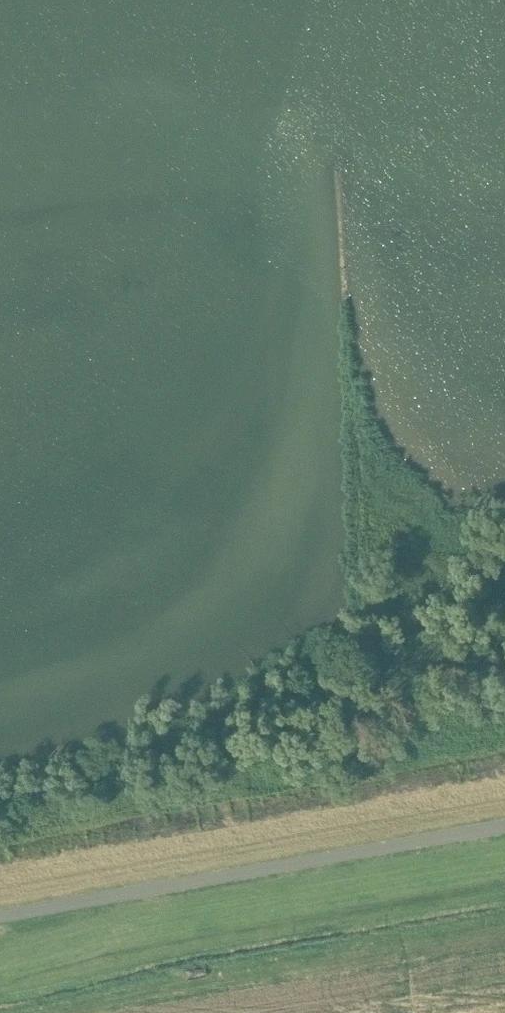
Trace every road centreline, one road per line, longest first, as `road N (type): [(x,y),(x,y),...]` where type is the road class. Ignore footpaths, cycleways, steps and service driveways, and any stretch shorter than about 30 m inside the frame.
road 1 (unclassified): [(504,827),(0,915)]

